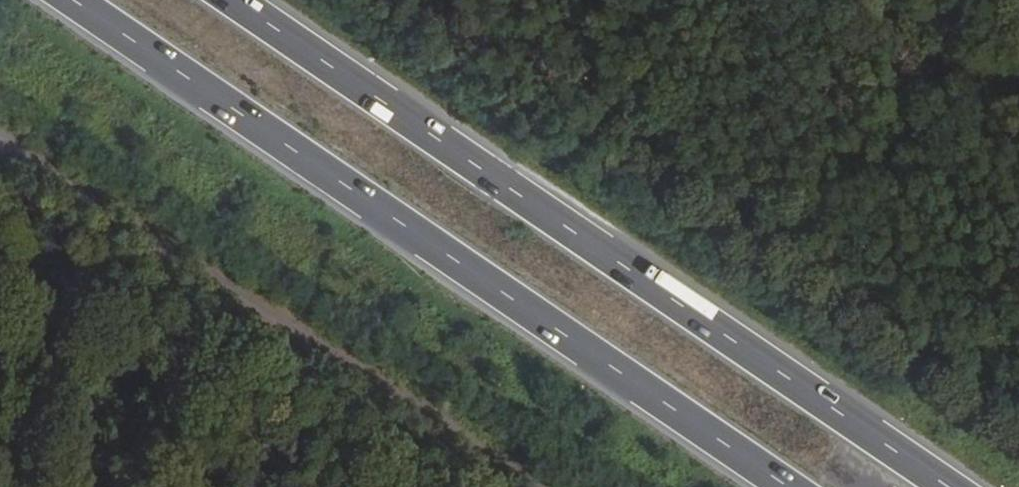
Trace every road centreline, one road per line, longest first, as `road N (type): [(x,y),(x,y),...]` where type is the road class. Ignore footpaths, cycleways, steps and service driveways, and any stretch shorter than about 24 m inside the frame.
road 1 (motorway): [(951,486),(232,0)]
road 2 (motorway): [(71,0),(787,486)]

